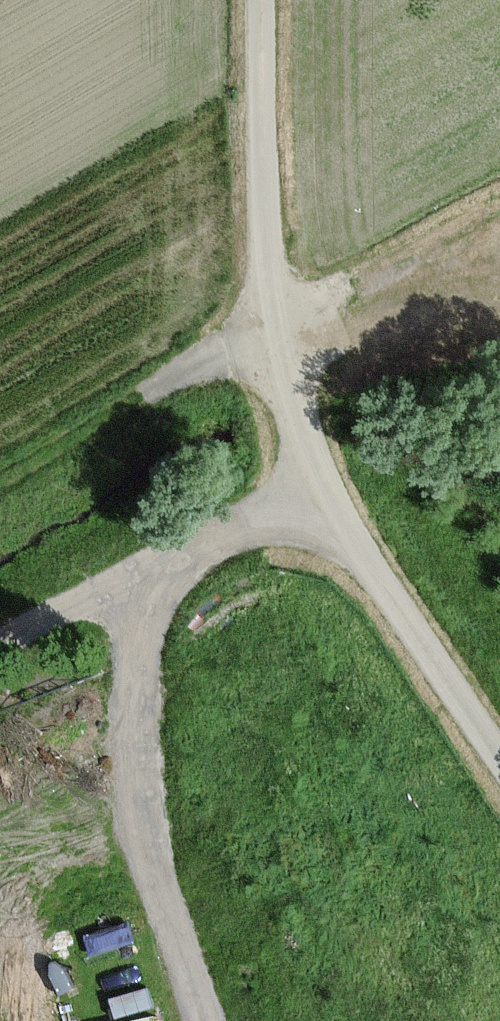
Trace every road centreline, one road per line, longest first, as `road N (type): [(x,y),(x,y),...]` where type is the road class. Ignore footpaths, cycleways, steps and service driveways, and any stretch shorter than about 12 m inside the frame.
road 1 (unclassified): [(265,0),(266,247),(320,501),(499,766)]
road 2 (track): [(499,198),(0,484)]
road 3 (track): [(201,1020),(128,772),(136,591)]
road 4 (track): [(0,665),(229,540),(320,501)]

